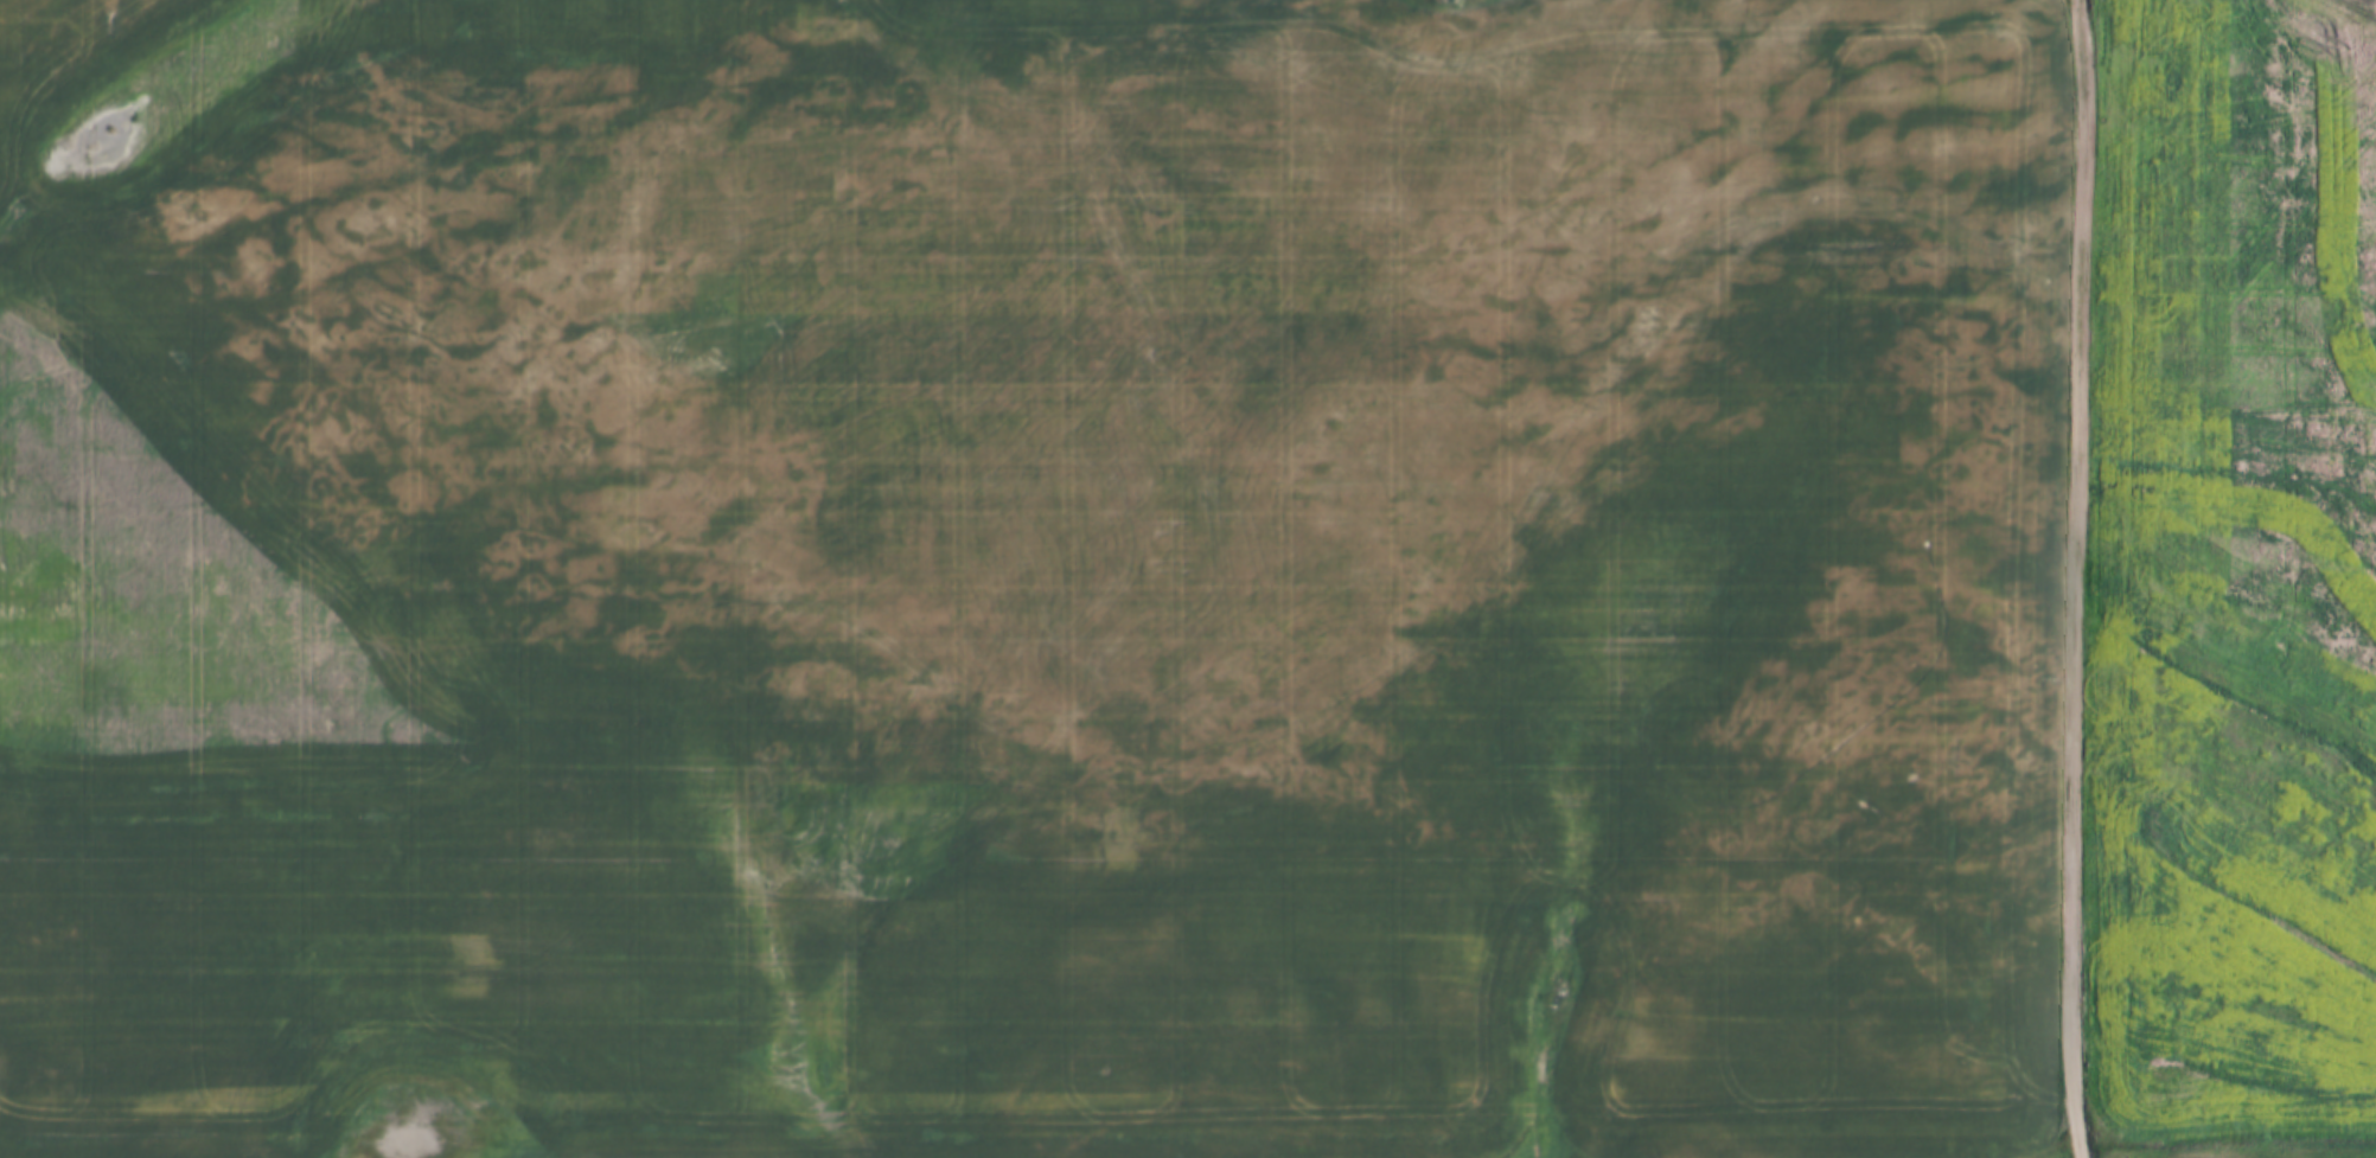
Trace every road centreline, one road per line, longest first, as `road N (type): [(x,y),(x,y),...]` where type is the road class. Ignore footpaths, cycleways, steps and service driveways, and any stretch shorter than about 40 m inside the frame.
road 1 (track): [(2081,1157),(2078,603),(2089,0)]

